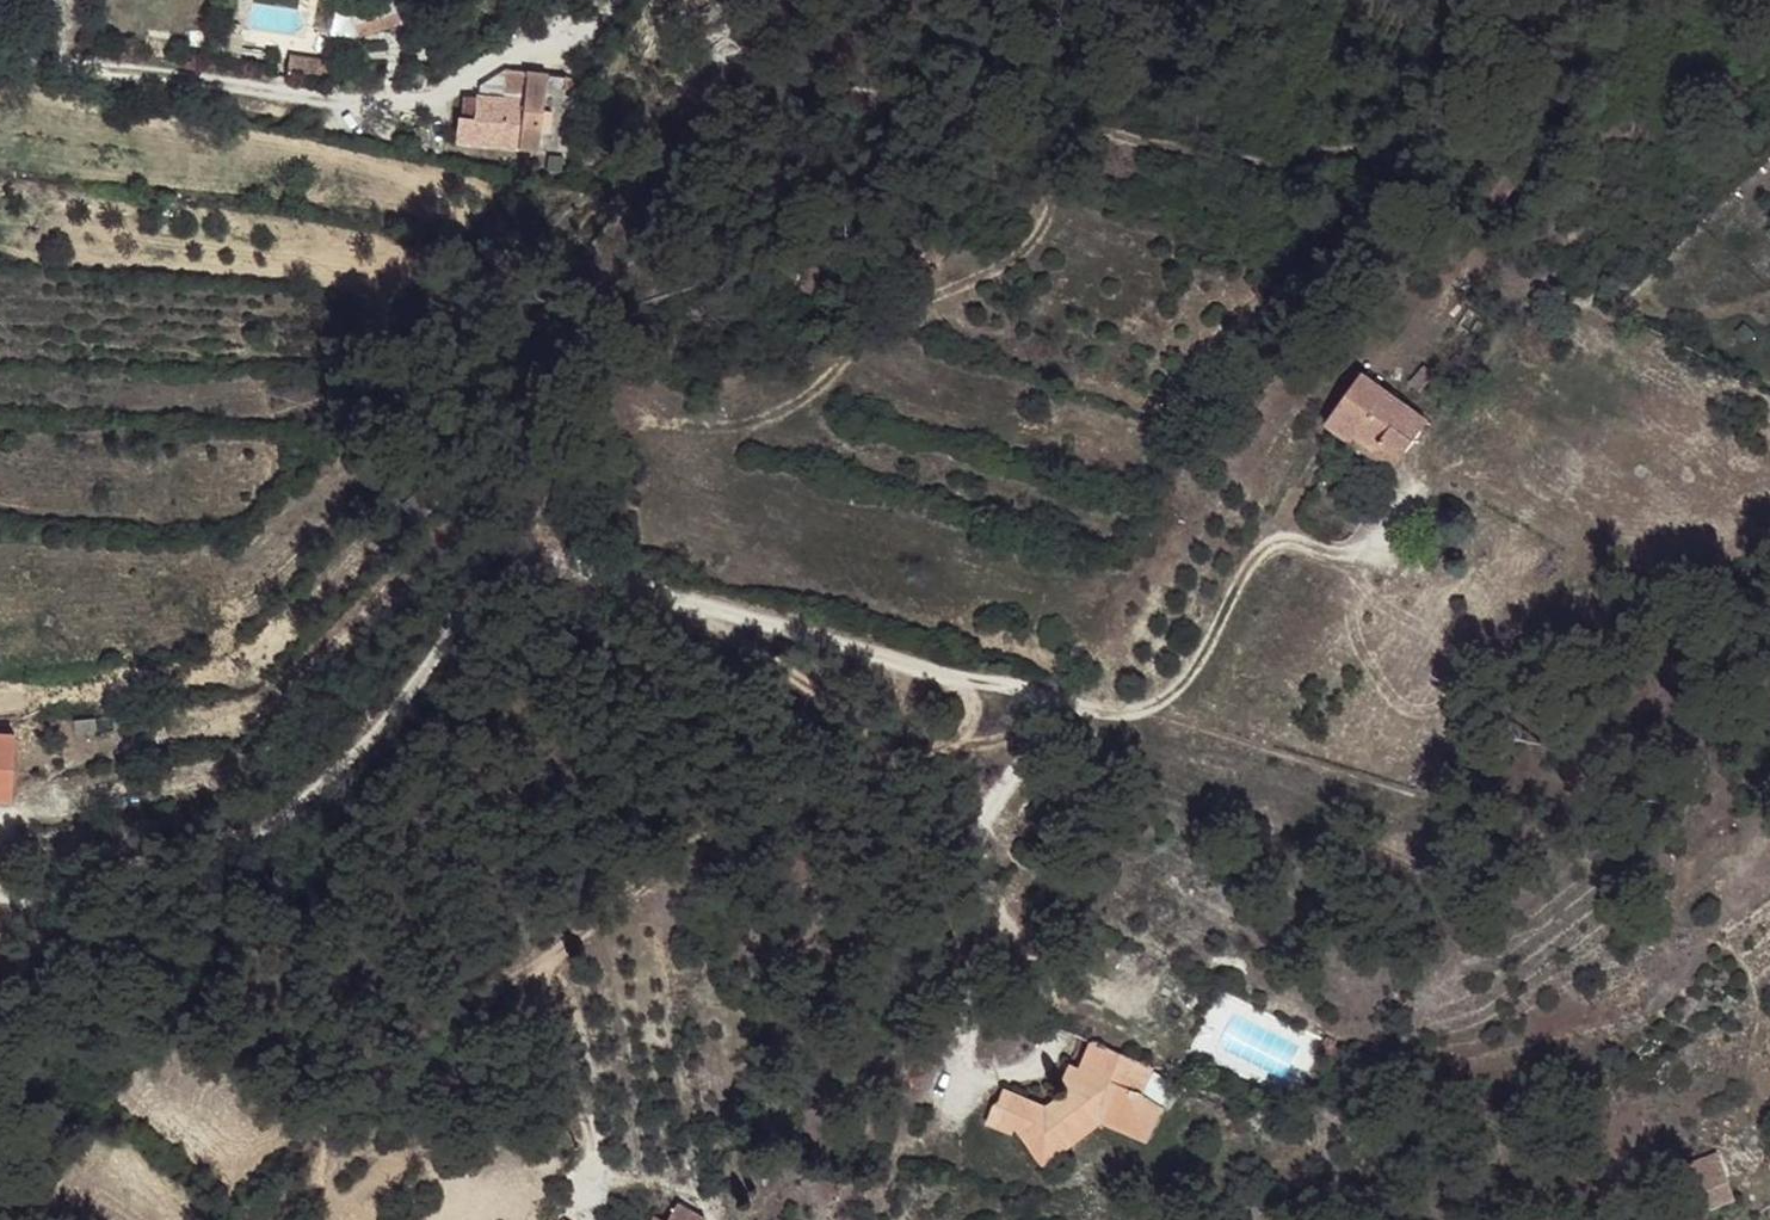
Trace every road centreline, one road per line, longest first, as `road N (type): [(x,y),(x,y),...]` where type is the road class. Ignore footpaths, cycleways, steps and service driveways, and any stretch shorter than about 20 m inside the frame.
road 1 (track): [(0,889),(23,899),(286,822),(530,552),(1124,713),(1188,680),(1264,548),(1290,538),(1381,565)]
road 2 (unclassified): [(398,102),(0,58)]

